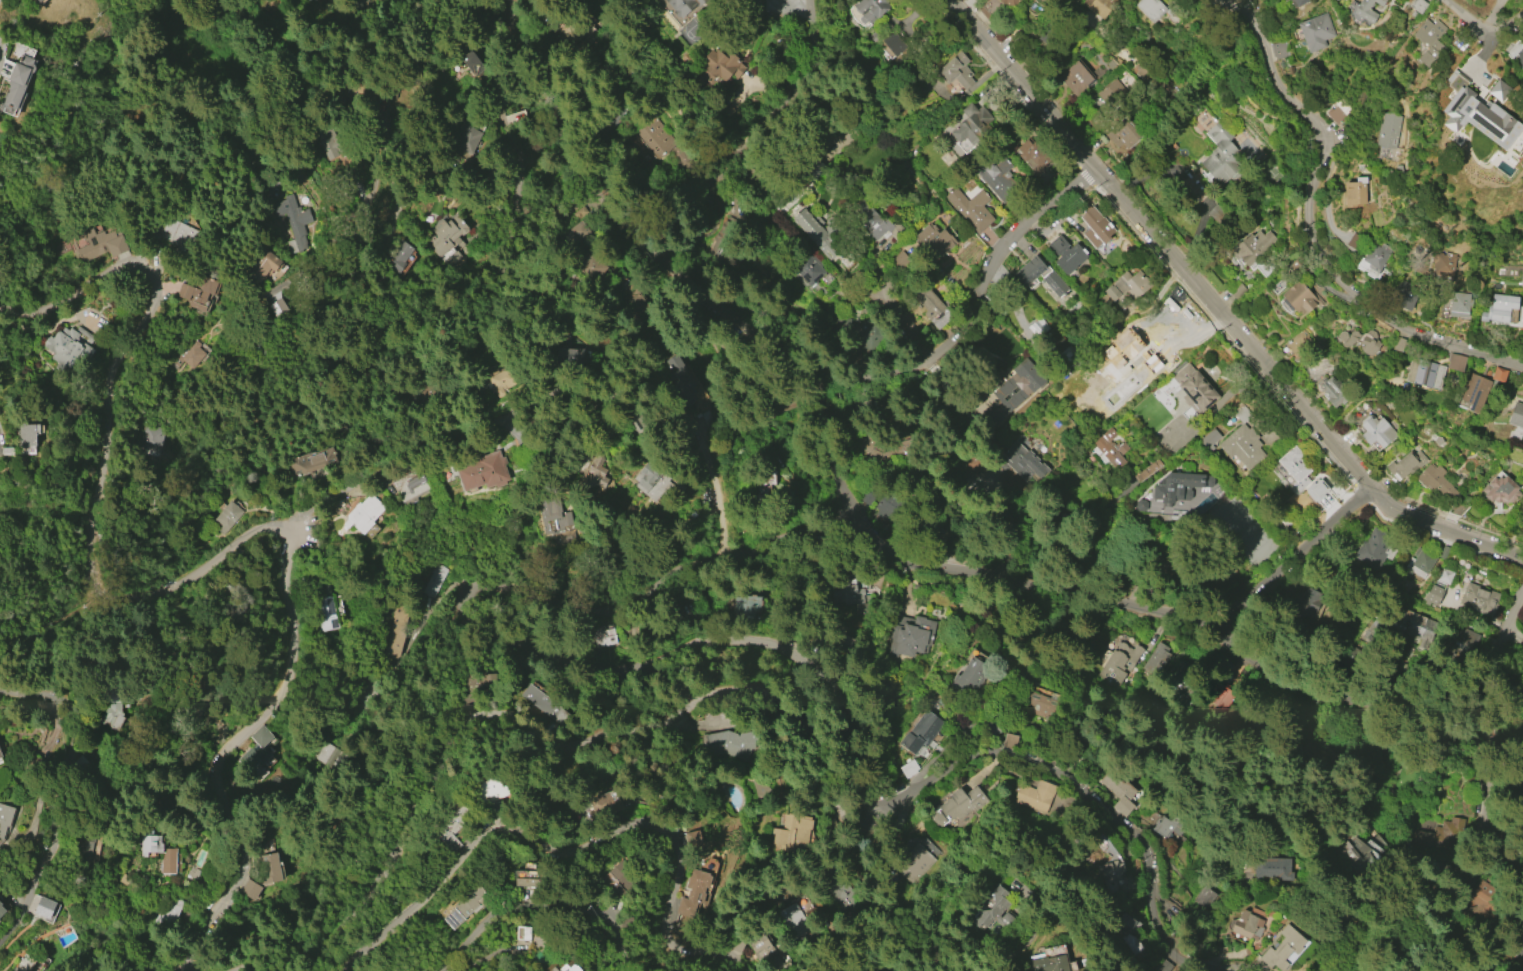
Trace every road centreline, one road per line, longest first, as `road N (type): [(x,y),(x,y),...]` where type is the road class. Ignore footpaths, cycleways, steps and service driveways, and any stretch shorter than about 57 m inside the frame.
road 1 (residential): [(1522,848),(1497,811),(1495,752),(1456,717),(1315,689),(1204,625),(936,563),(844,518),(823,405),(602,181),(532,75),(509,0)]
road 2 (residential): [(844,518),(619,592),(530,584),(495,589),(479,605),(485,619),(531,648),(592,665),(634,670),(724,640),(771,648),(820,690),(858,807),(908,796),(957,754),(993,751),(1053,769),(1127,843),(1166,939),(1218,970)]
road 3 (residential): [(858,807),(828,782),(783,700),(736,679),(564,716),(483,704),(466,712),(434,759),(372,884),(320,938),(240,970)]
road 4 (residential): [(1522,559),(1397,512),(960,0)]
road 5 (residential): [(295,535),(270,526),(190,571),(150,584),(98,582),(89,558),(115,376),(154,285),(129,266),(107,269),(32,314),(0,298)]
road 6 (residential): [(729,970),(671,953),(681,864),(674,833),(640,817),(561,841),(496,823),(339,970)]
road 7 (residential): [(1522,365),(1406,326),(1362,302),(1321,262),(1311,192),(1328,157),(1327,133),(1276,73),(1255,20),(1226,0)]
road 8 (residential): [(183,970),(202,917),(242,875),(245,862),(214,765),(287,693),(295,655),(295,535)]
road 9 (residential): [(284,421),(288,389),(400,231),(409,153),(385,124),(311,127),(284,191)]
road 10 (residential): [(602,181),(284,421),(276,435)]
road 11 (residential): [(1098,169),(1017,235),(964,333),(915,380),(823,405)]
road 12 (residential): [(295,535),(307,512),(405,451),(544,400),(576,398)]
road 13 (residential): [(0,942),(29,908),(32,870),(57,839),(51,779),(62,757),(57,710),(46,698),(0,687)]
road 14 (residential): [(660,233),(814,61),(822,0)]
road 15 (residential): [(632,970),(612,920),(572,909),(498,921),(453,970)]
road 16 (residential): [(1215,631),(1373,488)]
road 17 (residential): [(1522,601),(1456,717)]

